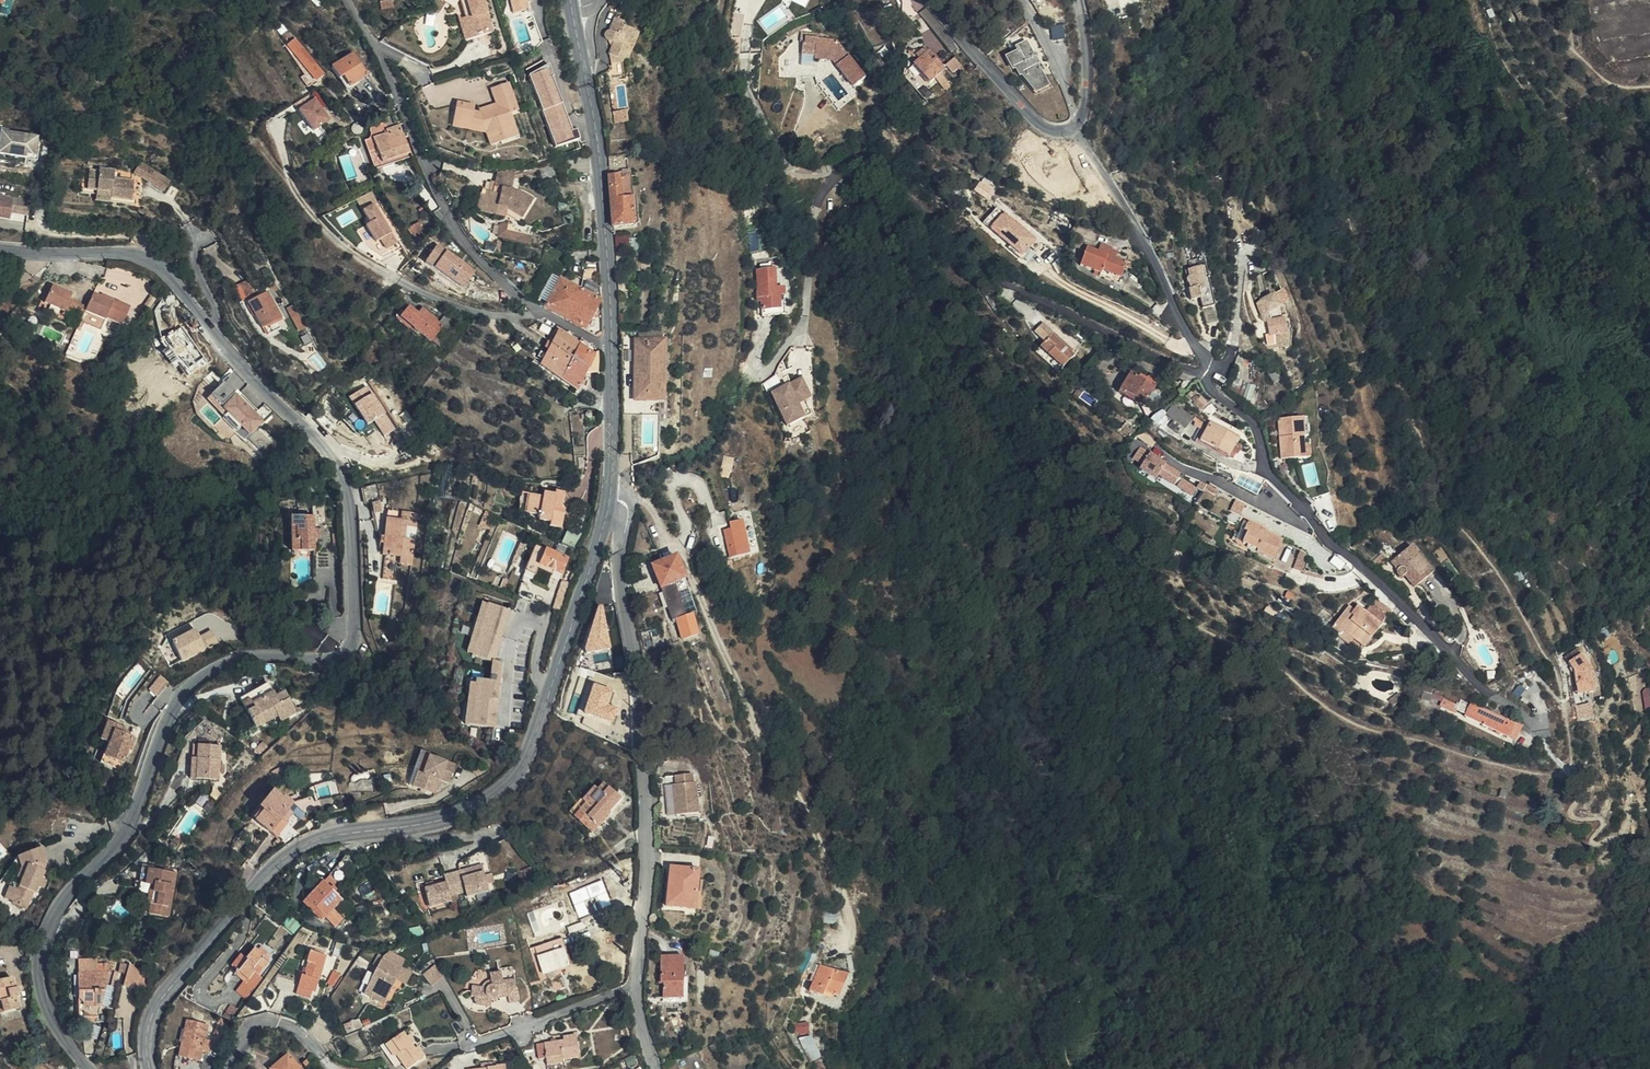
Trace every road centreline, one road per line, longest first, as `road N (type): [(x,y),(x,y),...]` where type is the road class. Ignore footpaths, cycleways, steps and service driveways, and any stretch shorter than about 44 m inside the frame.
road 1 (tertiary): [(88,1068),(48,1011),(40,985),(43,934),(71,889),(116,846),(158,732),(201,675),(224,662),(316,656),(348,643),(345,501),(333,462),(221,346),(160,266),(116,254),(0,250)]
road 2 (secondary): [(610,497),(521,768),(488,799),(457,814),(320,837),(275,865),(155,1010),(151,1068)]
road 3 (residential): [(1208,370),(1175,363),(1012,286),(893,182),(842,171),(818,206),(805,320),(761,375)]
road 4 (residential): [(610,497),(628,515),(619,567),(649,841),(638,985),(657,1068)]
road 5 (residential): [(1544,734),(1476,682),(1326,538),(1272,477),(1257,428),(1214,391),(1208,370)]
road 6 (unclassified): [(538,310),(474,254),(456,227),(349,0)]
road 7 (secondary): [(574,5),(601,158),(612,346)]
road 8 (residential): [(538,310),(490,314),(398,282),(342,247),(288,183)]
road 9 (residential): [(1208,370),(1124,203),(1073,126)]
road 10 (residential): [(930,0),(1034,118),(1055,130),(1073,126)]
road 11 (secondary): [(612,346),(610,497)]
road 12 (residential): [(1027,0),(1078,124)]
road 13 (residential): [(229,1068),(245,1031),(260,1021),(293,1026),(322,1056)]
road 14 (residential): [(1078,124),(1089,99),(1081,0)]

